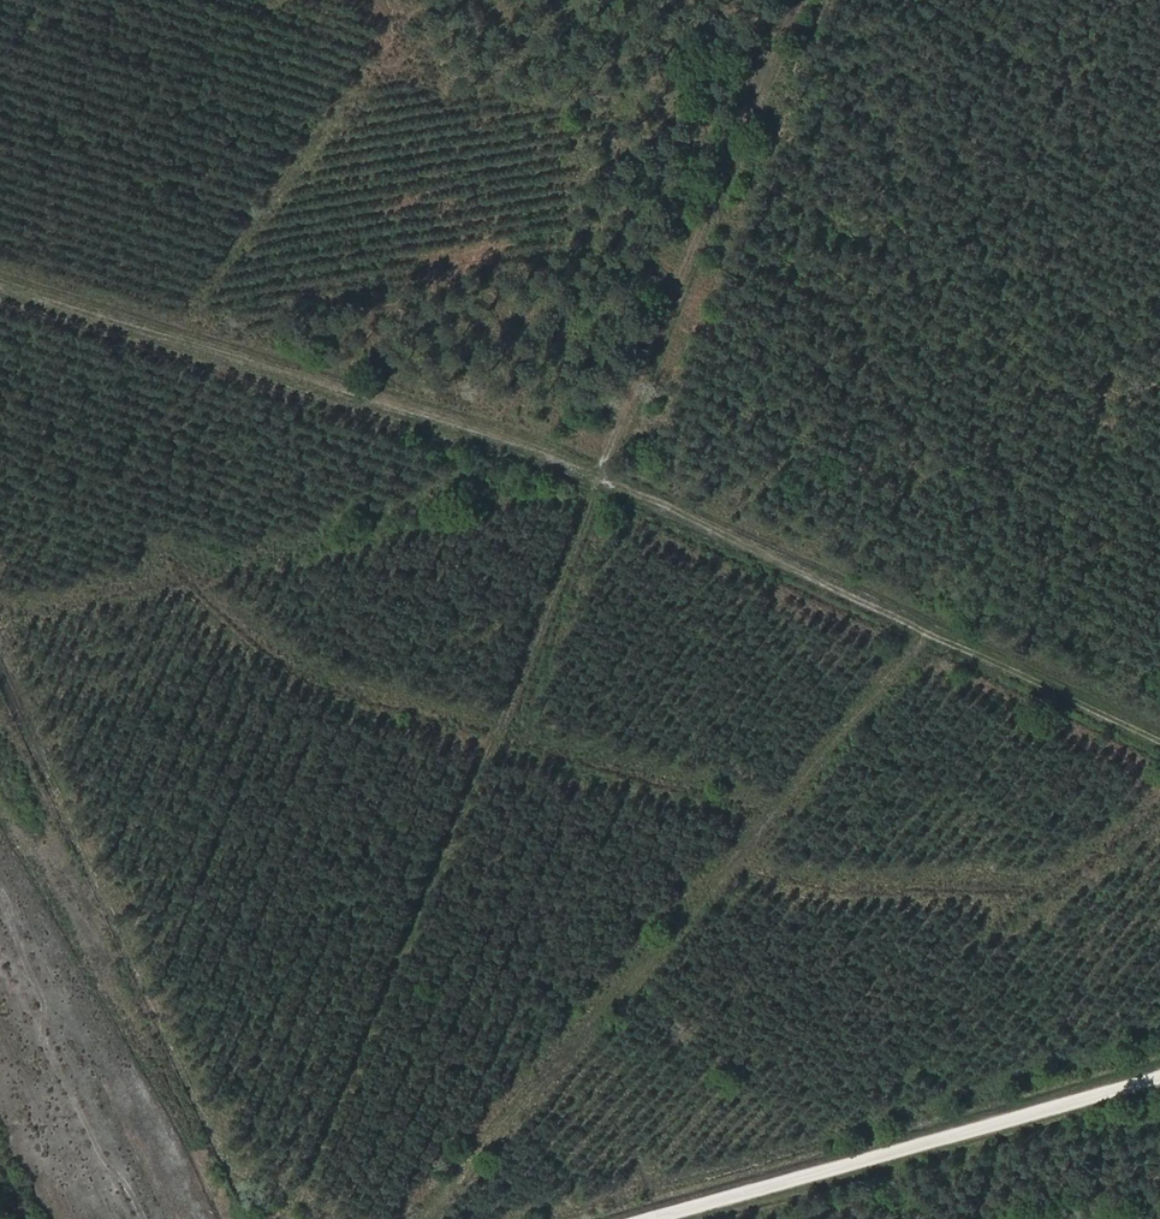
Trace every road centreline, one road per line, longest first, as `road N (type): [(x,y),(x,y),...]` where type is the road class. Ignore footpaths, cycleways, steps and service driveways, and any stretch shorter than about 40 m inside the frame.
road 1 (track): [(802,0),(602,472),(309,1218)]
road 2 (track): [(0,275),(602,472),(1159,733)]
road 3 (track): [(519,443),(355,544),(194,574),(307,673),(498,740),(790,808)]
road 4 (track): [(445,1218),(940,628)]
road 5 (track): [(1159,1077),(658,1218)]

